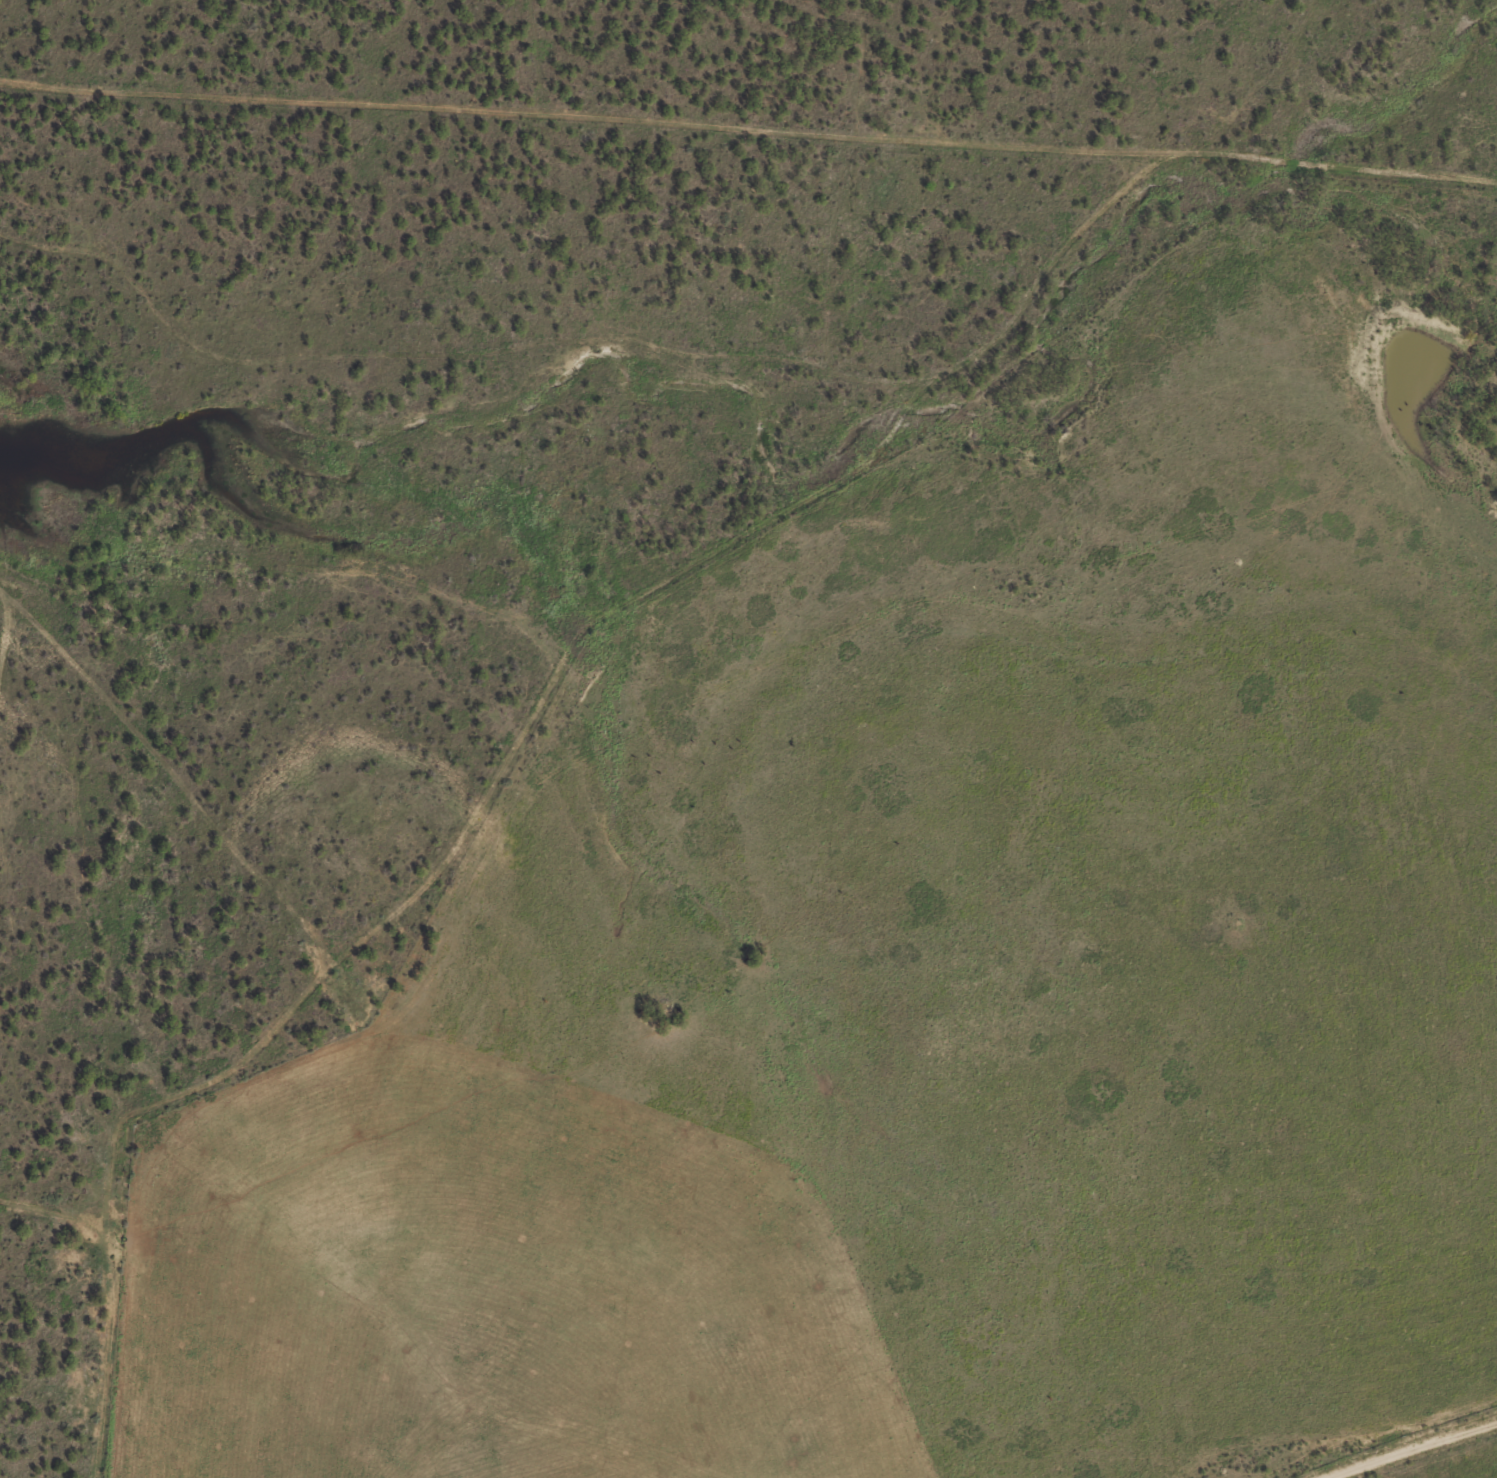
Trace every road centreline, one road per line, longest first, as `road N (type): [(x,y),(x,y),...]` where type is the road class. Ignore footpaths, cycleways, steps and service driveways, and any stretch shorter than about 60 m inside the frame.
road 1 (residential): [(1346,1477),(1496,1423)]

